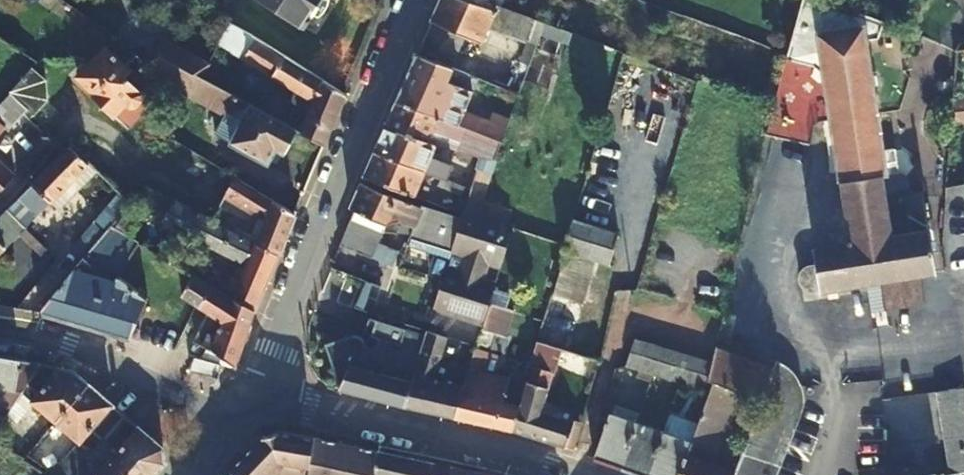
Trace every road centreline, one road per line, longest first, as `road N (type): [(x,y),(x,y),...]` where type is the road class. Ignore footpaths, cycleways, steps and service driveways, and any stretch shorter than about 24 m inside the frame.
road 1 (tertiary): [(238,420),(263,378),(412,0)]
road 2 (tertiary): [(238,420),(311,411),(567,474)]
road 3 (tertiary): [(238,420),(69,343),(0,332)]

